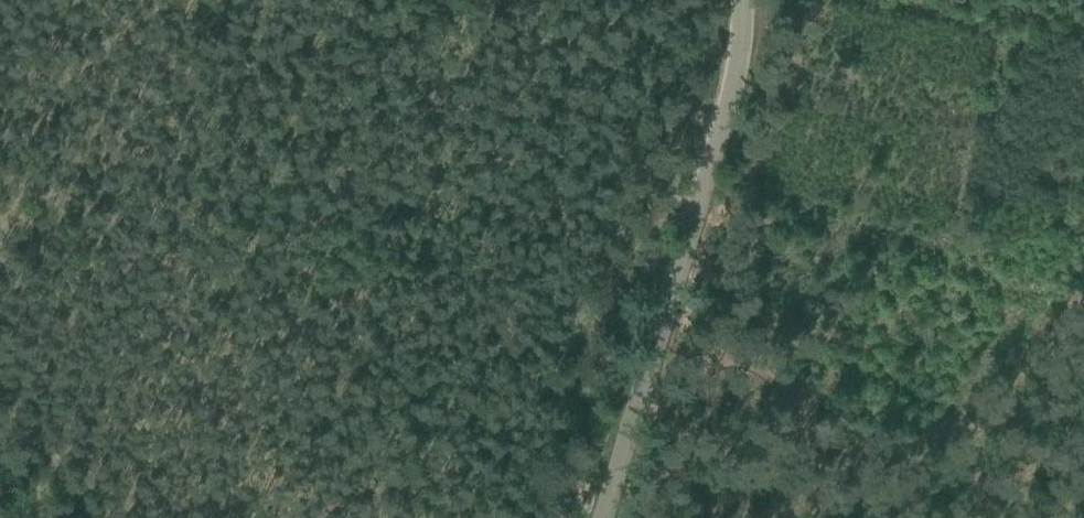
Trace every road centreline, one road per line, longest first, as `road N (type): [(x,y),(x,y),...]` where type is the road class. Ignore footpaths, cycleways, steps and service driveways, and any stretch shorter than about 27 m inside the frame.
road 1 (unclassified): [(603,517),(735,77),(736,0)]

